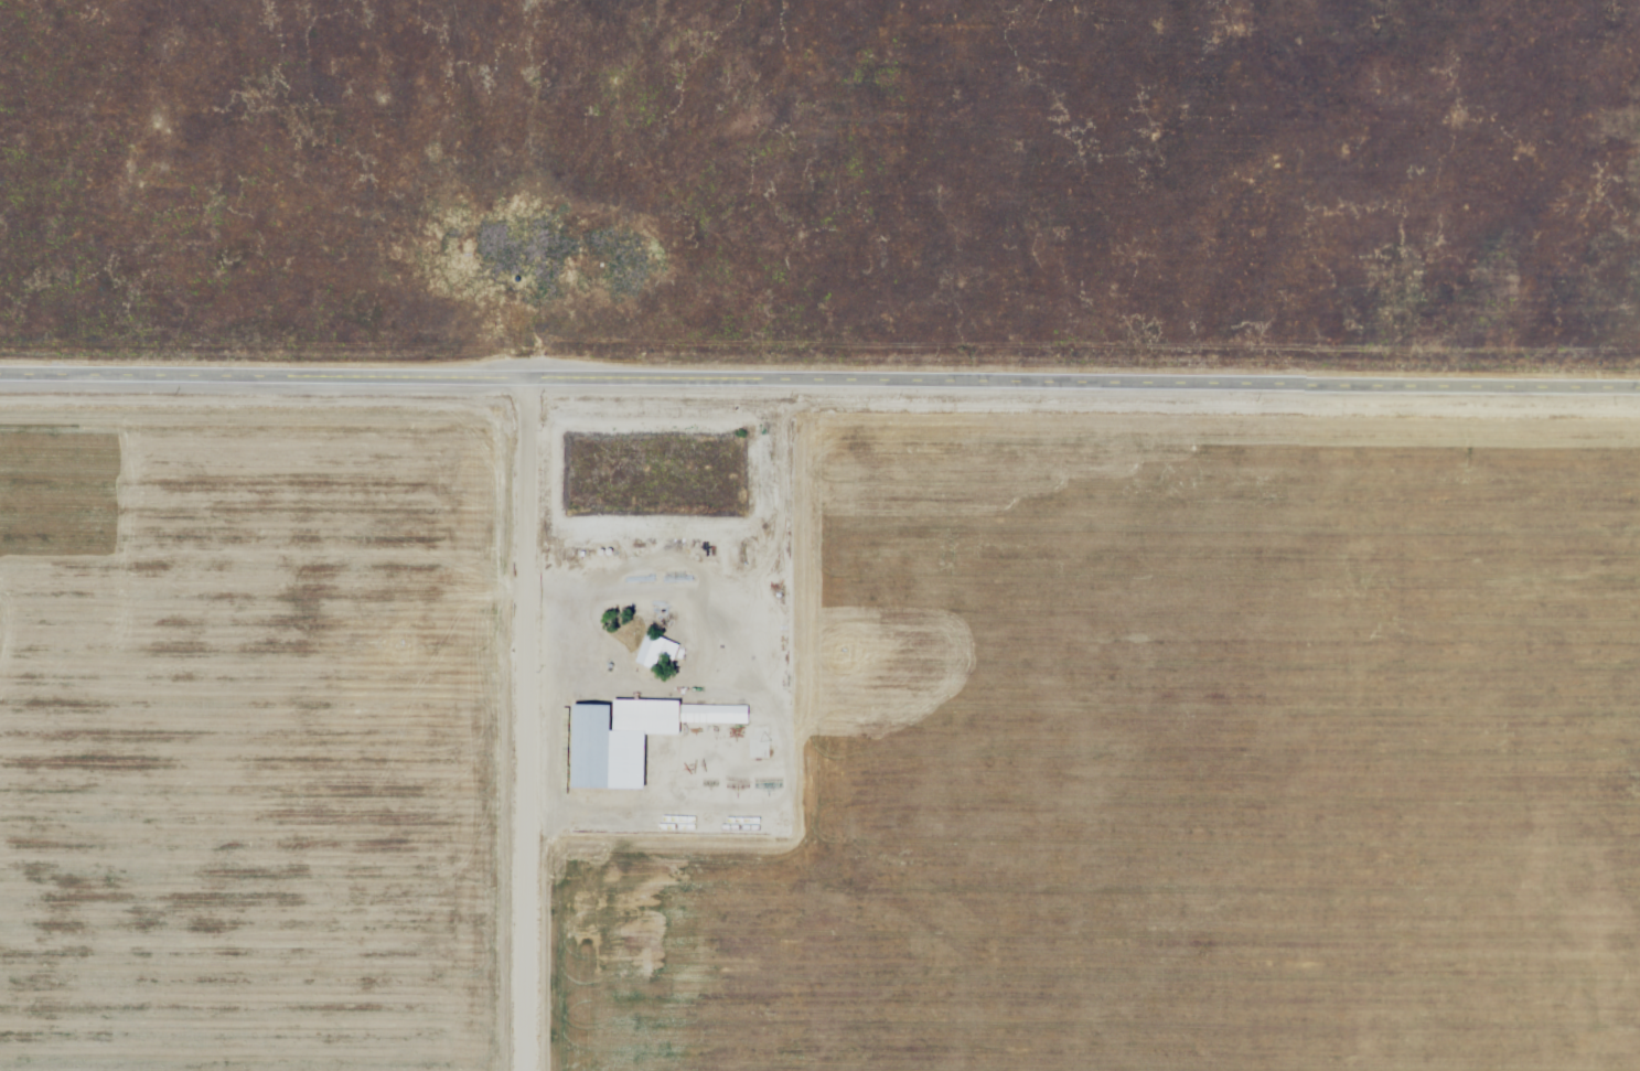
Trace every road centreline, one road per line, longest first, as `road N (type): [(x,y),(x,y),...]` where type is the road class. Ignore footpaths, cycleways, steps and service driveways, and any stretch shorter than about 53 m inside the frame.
road 1 (secondary): [(1639,391),(0,379)]
road 2 (residential): [(524,1070),(528,383)]

